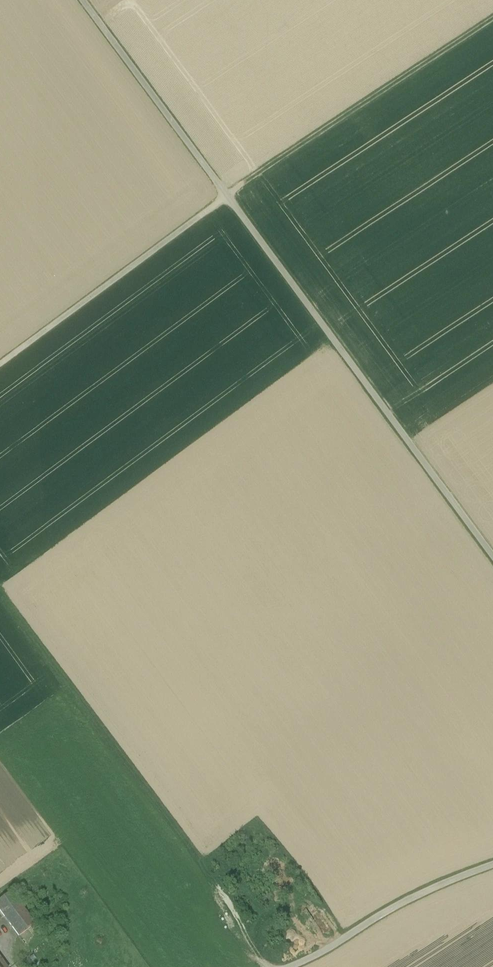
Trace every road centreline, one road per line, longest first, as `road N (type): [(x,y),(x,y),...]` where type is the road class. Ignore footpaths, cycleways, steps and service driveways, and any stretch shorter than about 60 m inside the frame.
road 1 (unclassified): [(492,554),(83,0)]
road 2 (track): [(492,19),(227,197)]
road 3 (track): [(0,363),(227,197)]
road 4 (unclassified): [(290,966),(386,914),(492,870)]

